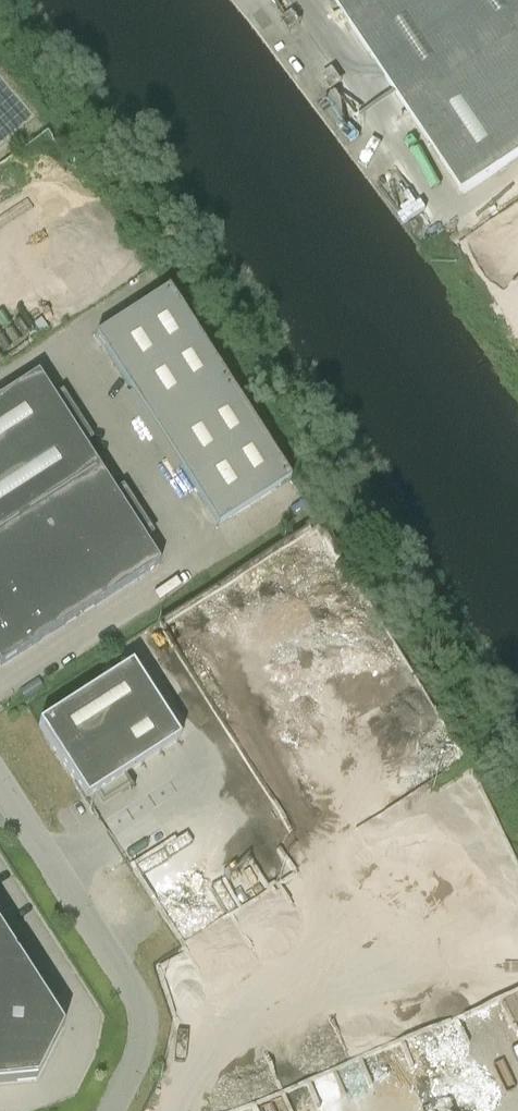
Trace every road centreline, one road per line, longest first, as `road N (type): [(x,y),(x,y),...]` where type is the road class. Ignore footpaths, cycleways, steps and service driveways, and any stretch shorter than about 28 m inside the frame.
road 1 (unclassified): [(117,1110),(142,1026),(127,982),(0,784)]

